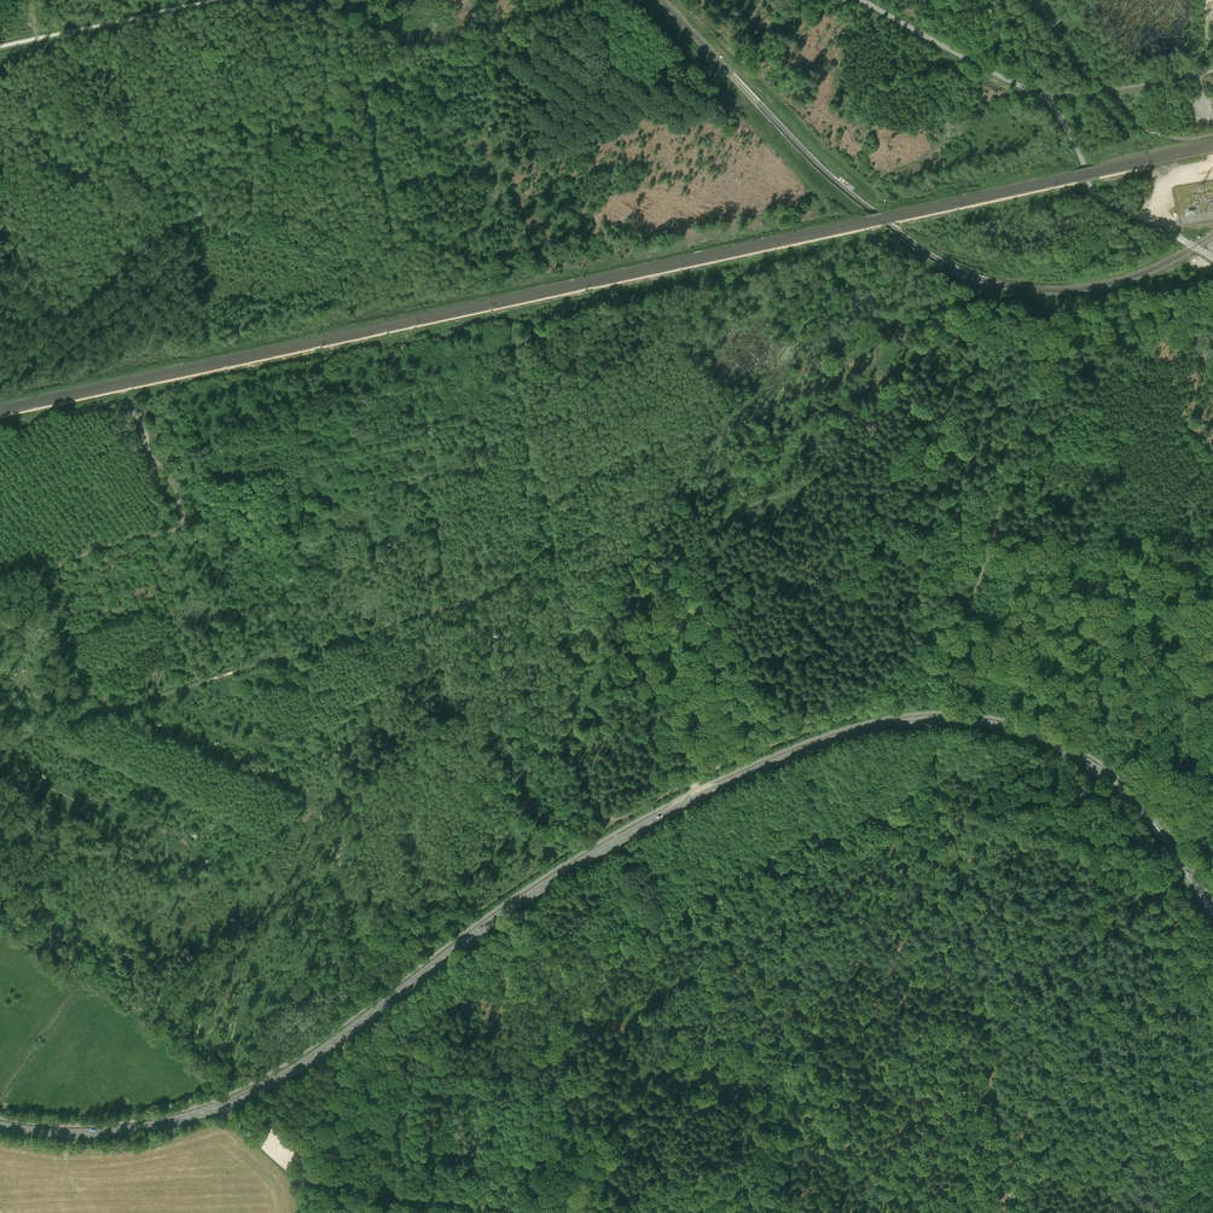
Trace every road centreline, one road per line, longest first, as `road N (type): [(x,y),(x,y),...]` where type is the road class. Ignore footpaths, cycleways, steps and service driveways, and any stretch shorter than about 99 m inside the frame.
road 1 (secondary): [(0,1126),(109,1132),(224,1105),(305,1062),(534,893),(627,835),(755,771),(896,724),(995,726),(1084,762),(1143,811),(1212,915)]
road 2 (track): [(620,818),(611,819),(594,799),(580,771),(602,698),(601,631),(719,520),(752,504),(830,489),(860,496),(883,513),(995,526)]
road 3 (track): [(216,677),(502,583),(536,553),(556,532),(512,357)]
road 4 (track): [(379,922),(335,829),(348,784),(216,677),(0,749)]
road 5 (track): [(620,818),(712,764),(834,720),(947,692),(995,526)]
road 6 (unclassified): [(861,0),(1047,97),(1096,193),(1212,258)]
road 7 (track): [(379,922),(328,963),(288,894),(35,768)]
road 8 (track): [(995,526),(1063,310),(1155,305),(1212,285)]
road 9 (track): [(252,1137),(295,1177),(599,1212)]
road 10 (track): [(962,864),(988,993),(1006,1212)]
road 11 (track): [(620,818),(443,932),(421,937),(379,922)]
road 12 (track): [(0,44),(206,0)]
road 13 (track): [(1047,97),(1107,91),(1147,124),(1176,132),(1212,126)]

